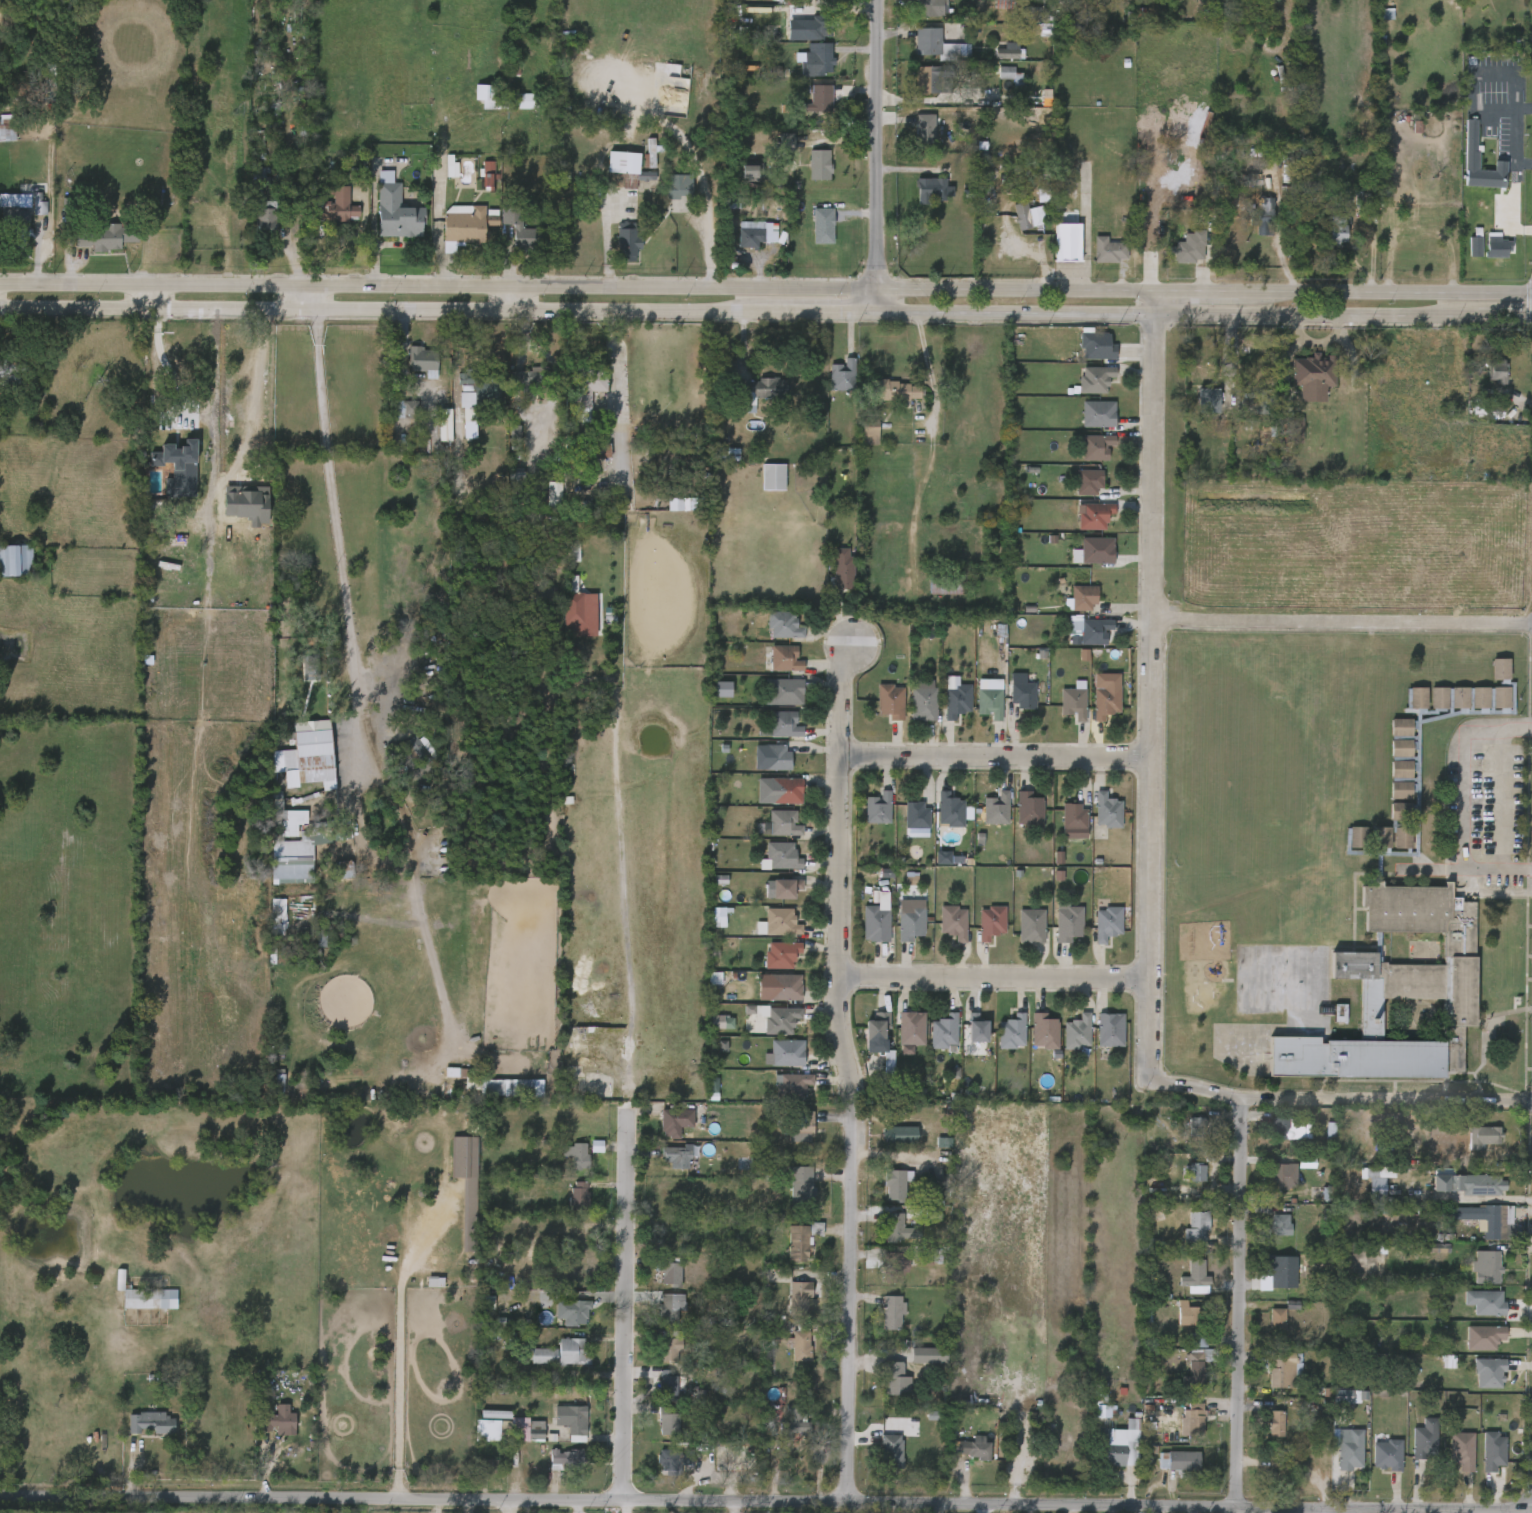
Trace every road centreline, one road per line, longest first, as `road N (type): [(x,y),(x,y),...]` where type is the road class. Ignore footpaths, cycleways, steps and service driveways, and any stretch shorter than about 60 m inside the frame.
road 1 (residential): [(0,1502),(1531,1512)]
road 2 (secondary): [(0,311),(881,314)]
road 3 (secondary): [(881,289),(0,286)]
road 4 (residential): [(842,654),(837,1034),(858,1125),(855,1507)]
road 5 (residential): [(1154,292),(1146,1079)]
road 6 (secondary): [(1531,292),(881,289)]
road 7 (secondary): [(881,314),(1531,317)]
road 8 (track): [(351,650),(355,700),(377,776),(405,825),(445,1016),(450,1044),(428,1067)]
road 9 (residential): [(1249,1098),(1242,1507)]
road 10 (residential): [(1146,1079),(1249,1098),(1531,1100)]
road 11 (residential): [(635,1118),(621,1501)]
road 12 (residential): [(1149,619),(1531,627)]
road 13 (residential): [(840,758),(1151,759)]
road 14 (residential): [(838,977),(1146,982)]
road 15 (tertiary): [(879,0),(881,289)]

